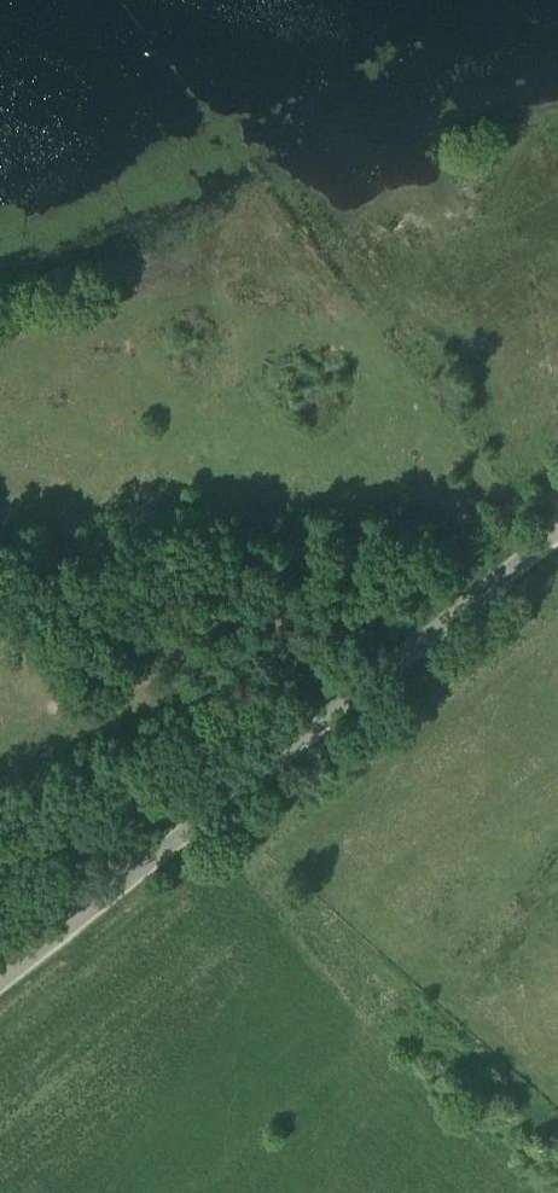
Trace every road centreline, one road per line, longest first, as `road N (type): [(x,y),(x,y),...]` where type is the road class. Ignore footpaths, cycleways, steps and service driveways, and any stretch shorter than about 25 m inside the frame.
road 1 (unclassified): [(0,980),(557,536)]

